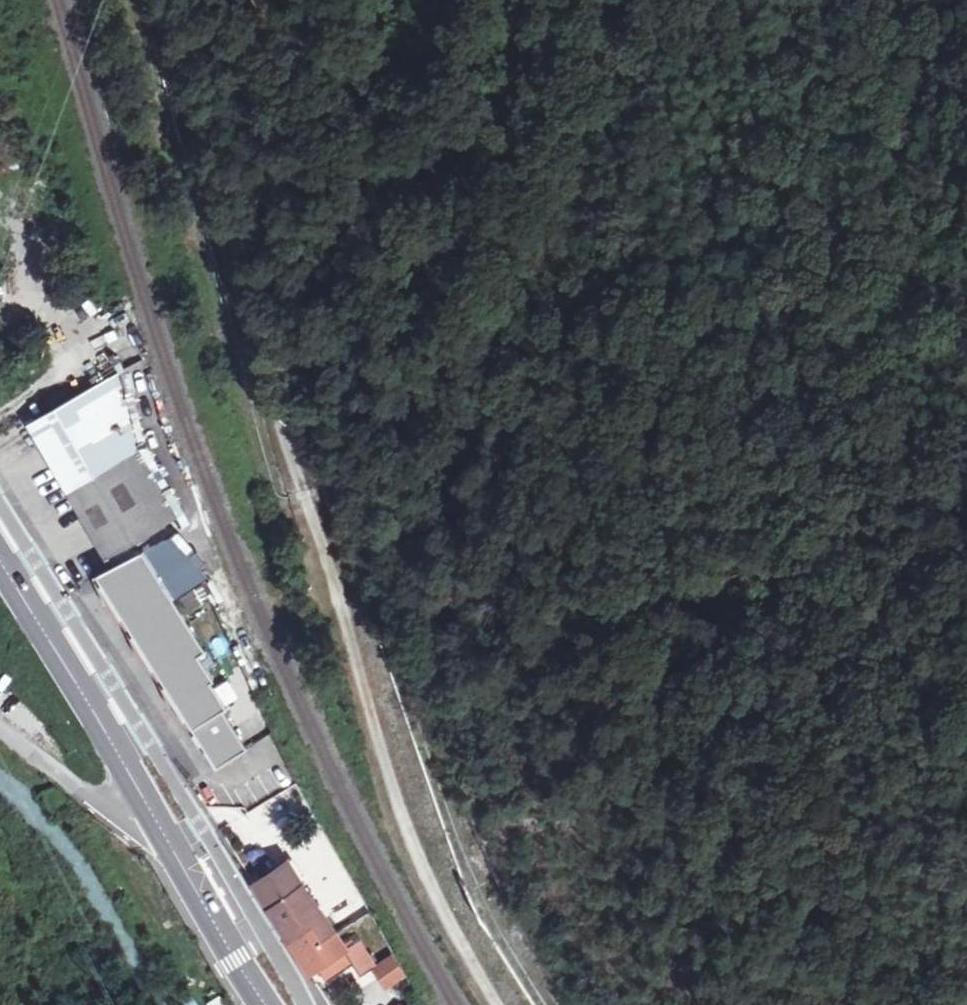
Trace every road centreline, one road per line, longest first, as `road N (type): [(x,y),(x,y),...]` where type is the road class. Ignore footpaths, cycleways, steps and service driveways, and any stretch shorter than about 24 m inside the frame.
road 1 (track): [(153,0),(337,577),(489,974),(509,1004)]
road 2 (tertiary): [(0,561),(150,809)]
road 3 (tertiary): [(150,809),(265,1004)]
road 4 (unclassified): [(150,809),(113,814),(0,730)]

